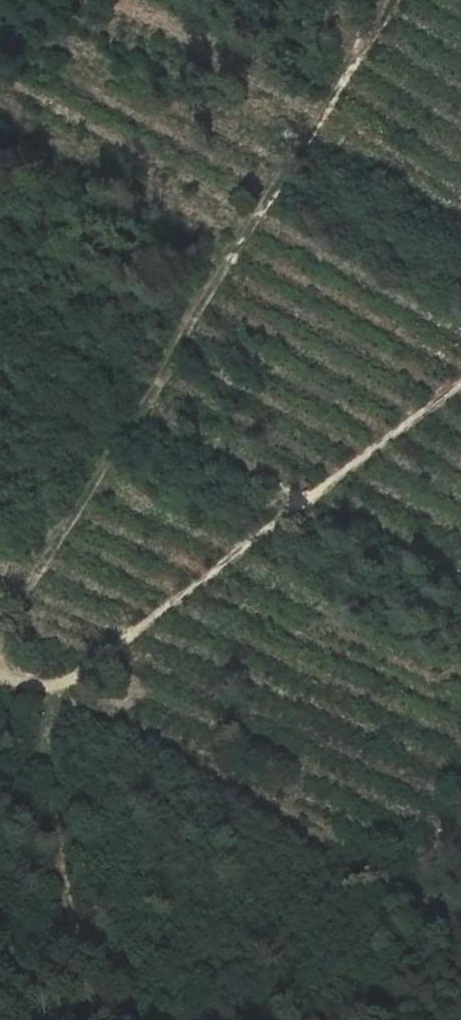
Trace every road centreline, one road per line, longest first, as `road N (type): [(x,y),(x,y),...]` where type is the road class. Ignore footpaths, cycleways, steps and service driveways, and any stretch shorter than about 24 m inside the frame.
road 1 (track): [(0,631),(397,0)]
road 2 (track): [(460,389),(113,660),(53,688),(13,688),(0,677)]

